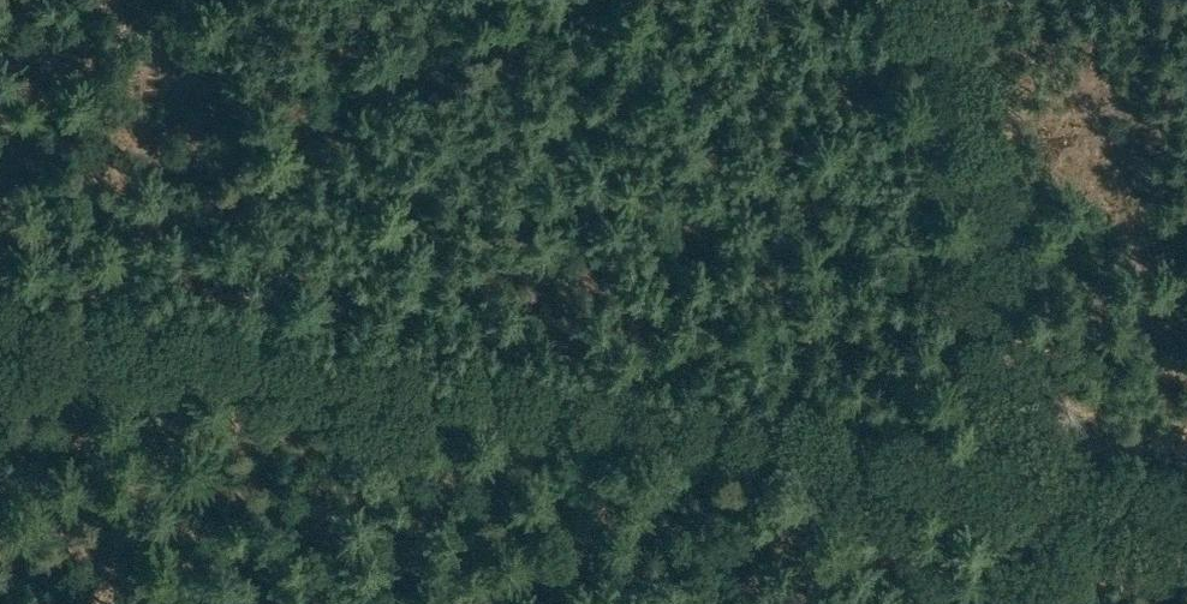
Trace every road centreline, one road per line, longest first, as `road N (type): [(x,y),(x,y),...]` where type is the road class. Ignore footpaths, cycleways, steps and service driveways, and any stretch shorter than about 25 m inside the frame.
road 1 (track): [(0,332),(1025,489),(929,0)]
road 2 (track): [(1047,603),(1025,489),(1186,516)]
road 3 (track): [(153,603),(0,462)]

